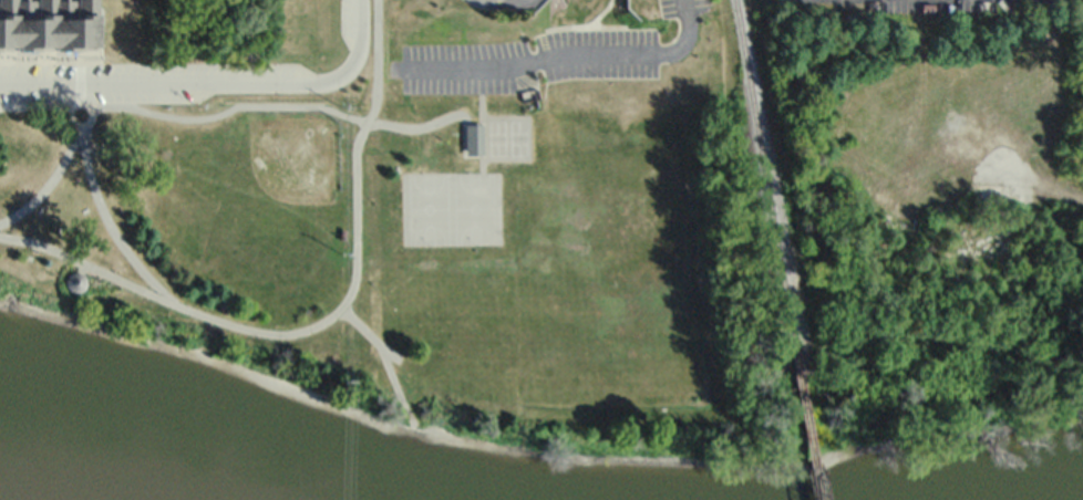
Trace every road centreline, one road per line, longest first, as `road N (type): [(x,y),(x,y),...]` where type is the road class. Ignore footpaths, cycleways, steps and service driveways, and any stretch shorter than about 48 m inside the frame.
road 1 (residential): [(0,84),(328,80),(359,56),(359,0)]

